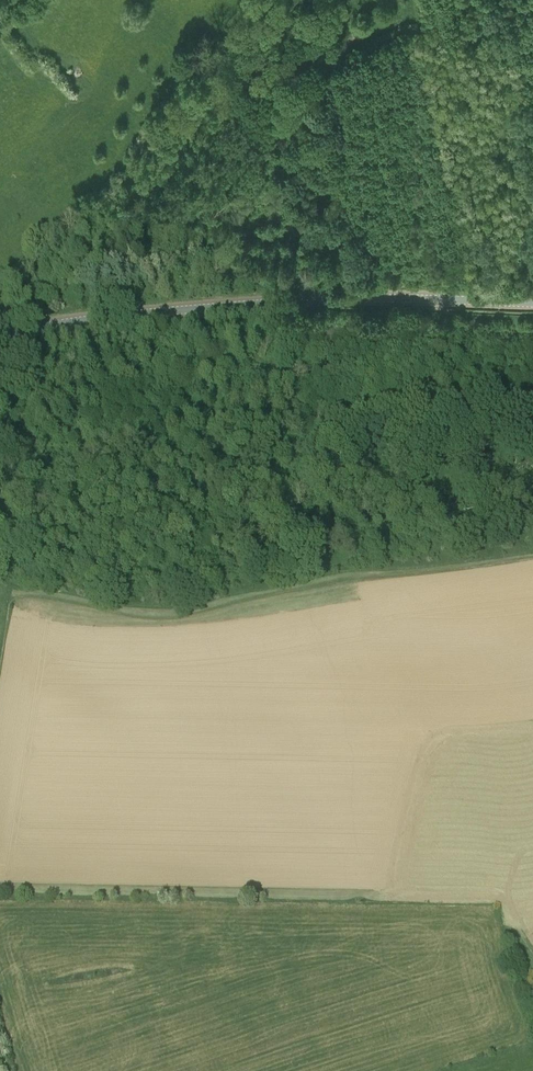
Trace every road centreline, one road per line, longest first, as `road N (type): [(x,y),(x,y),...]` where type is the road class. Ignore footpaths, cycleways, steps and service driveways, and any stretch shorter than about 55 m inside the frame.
road 1 (secondary): [(0,334),(290,301),(532,302)]

